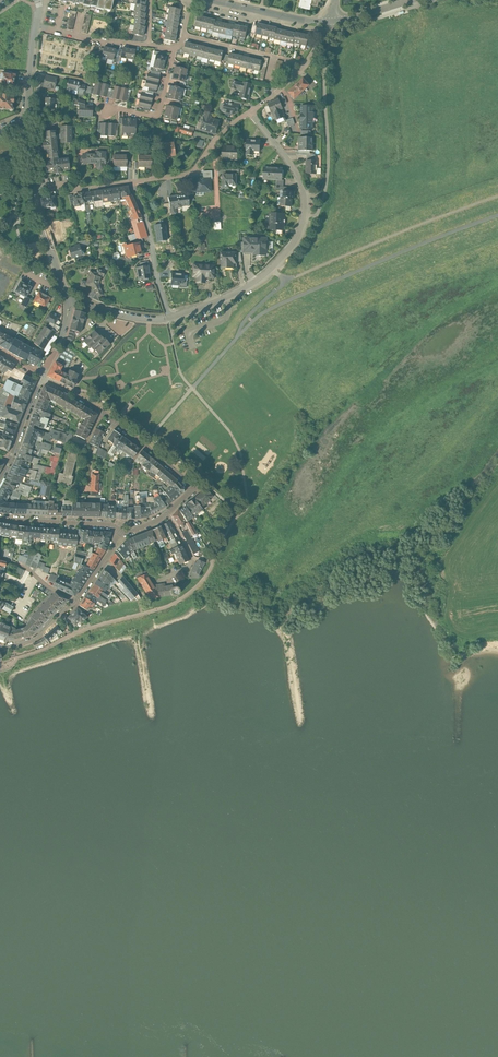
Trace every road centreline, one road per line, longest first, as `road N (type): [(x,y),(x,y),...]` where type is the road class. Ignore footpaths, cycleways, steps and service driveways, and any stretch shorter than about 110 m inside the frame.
road 1 (residential): [(249,112),(300,178),(303,223),(257,282),(170,318)]
road 2 (track): [(288,280),(497,196)]
road 3 (residential): [(63,279),(31,184),(26,118)]
road 4 (residential): [(103,412),(184,476),(188,494),(168,514)]
road 5 (residential): [(131,182),(170,318)]
road 6 (residential): [(124,534),(110,523),(0,518)]
road 7 (residential): [(302,67),(185,36)]
road 8 (residential): [(174,47),(157,113),(106,107)]

